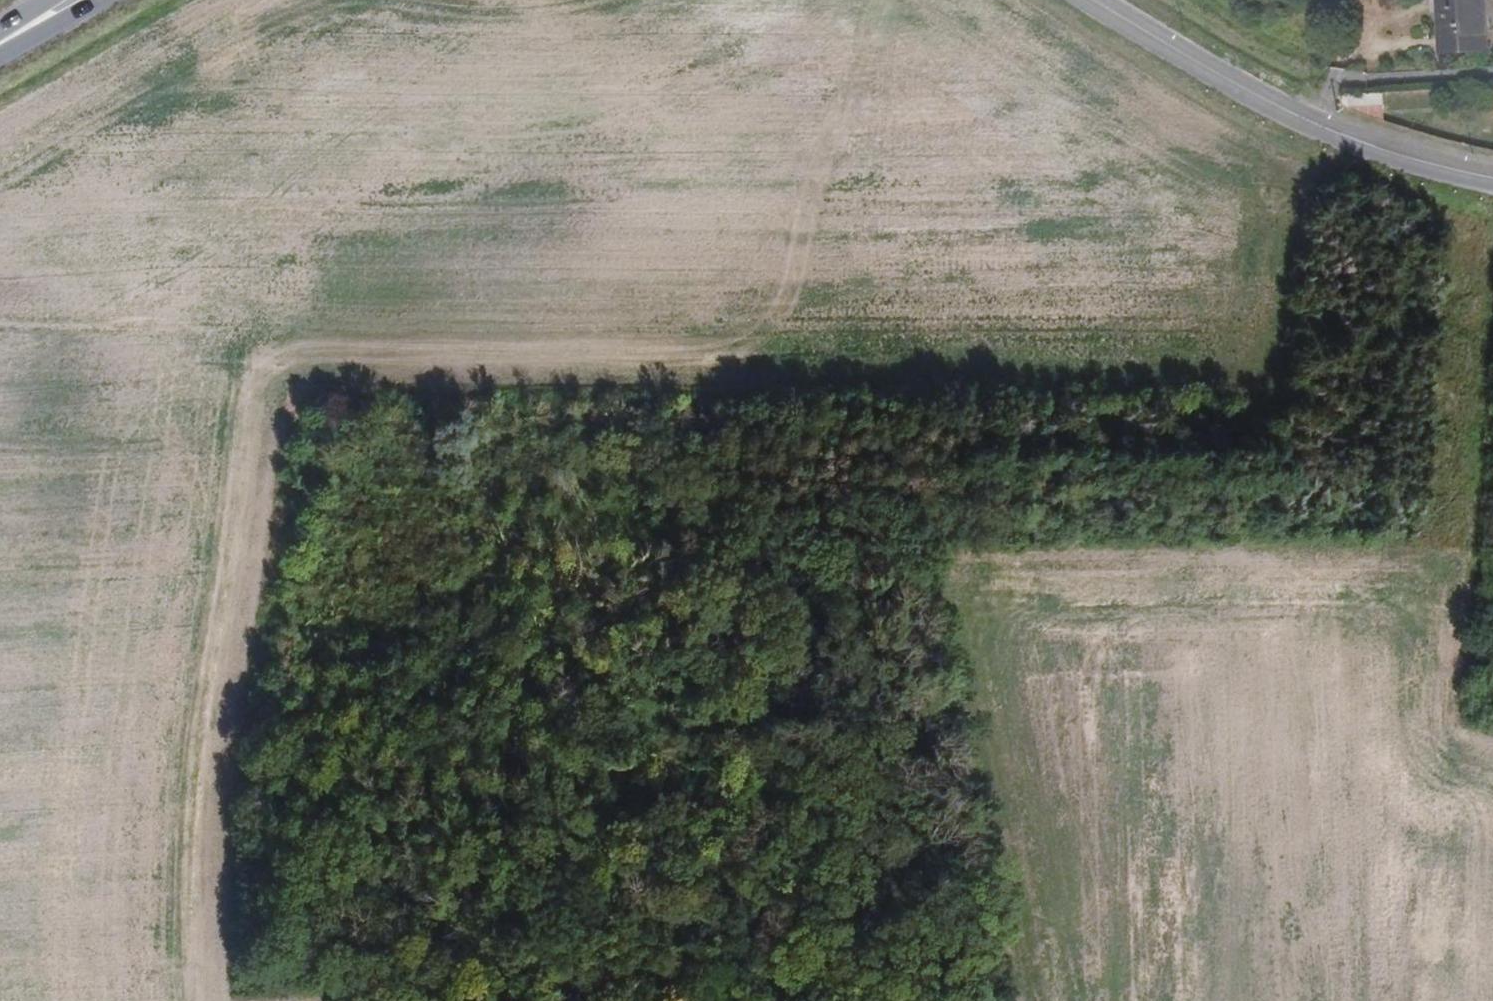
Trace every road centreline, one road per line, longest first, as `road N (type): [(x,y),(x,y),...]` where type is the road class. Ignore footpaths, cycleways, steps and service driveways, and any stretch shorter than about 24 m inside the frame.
road 1 (tertiary): [(1091,0),(1238,90),(1345,140),(1492,180)]

